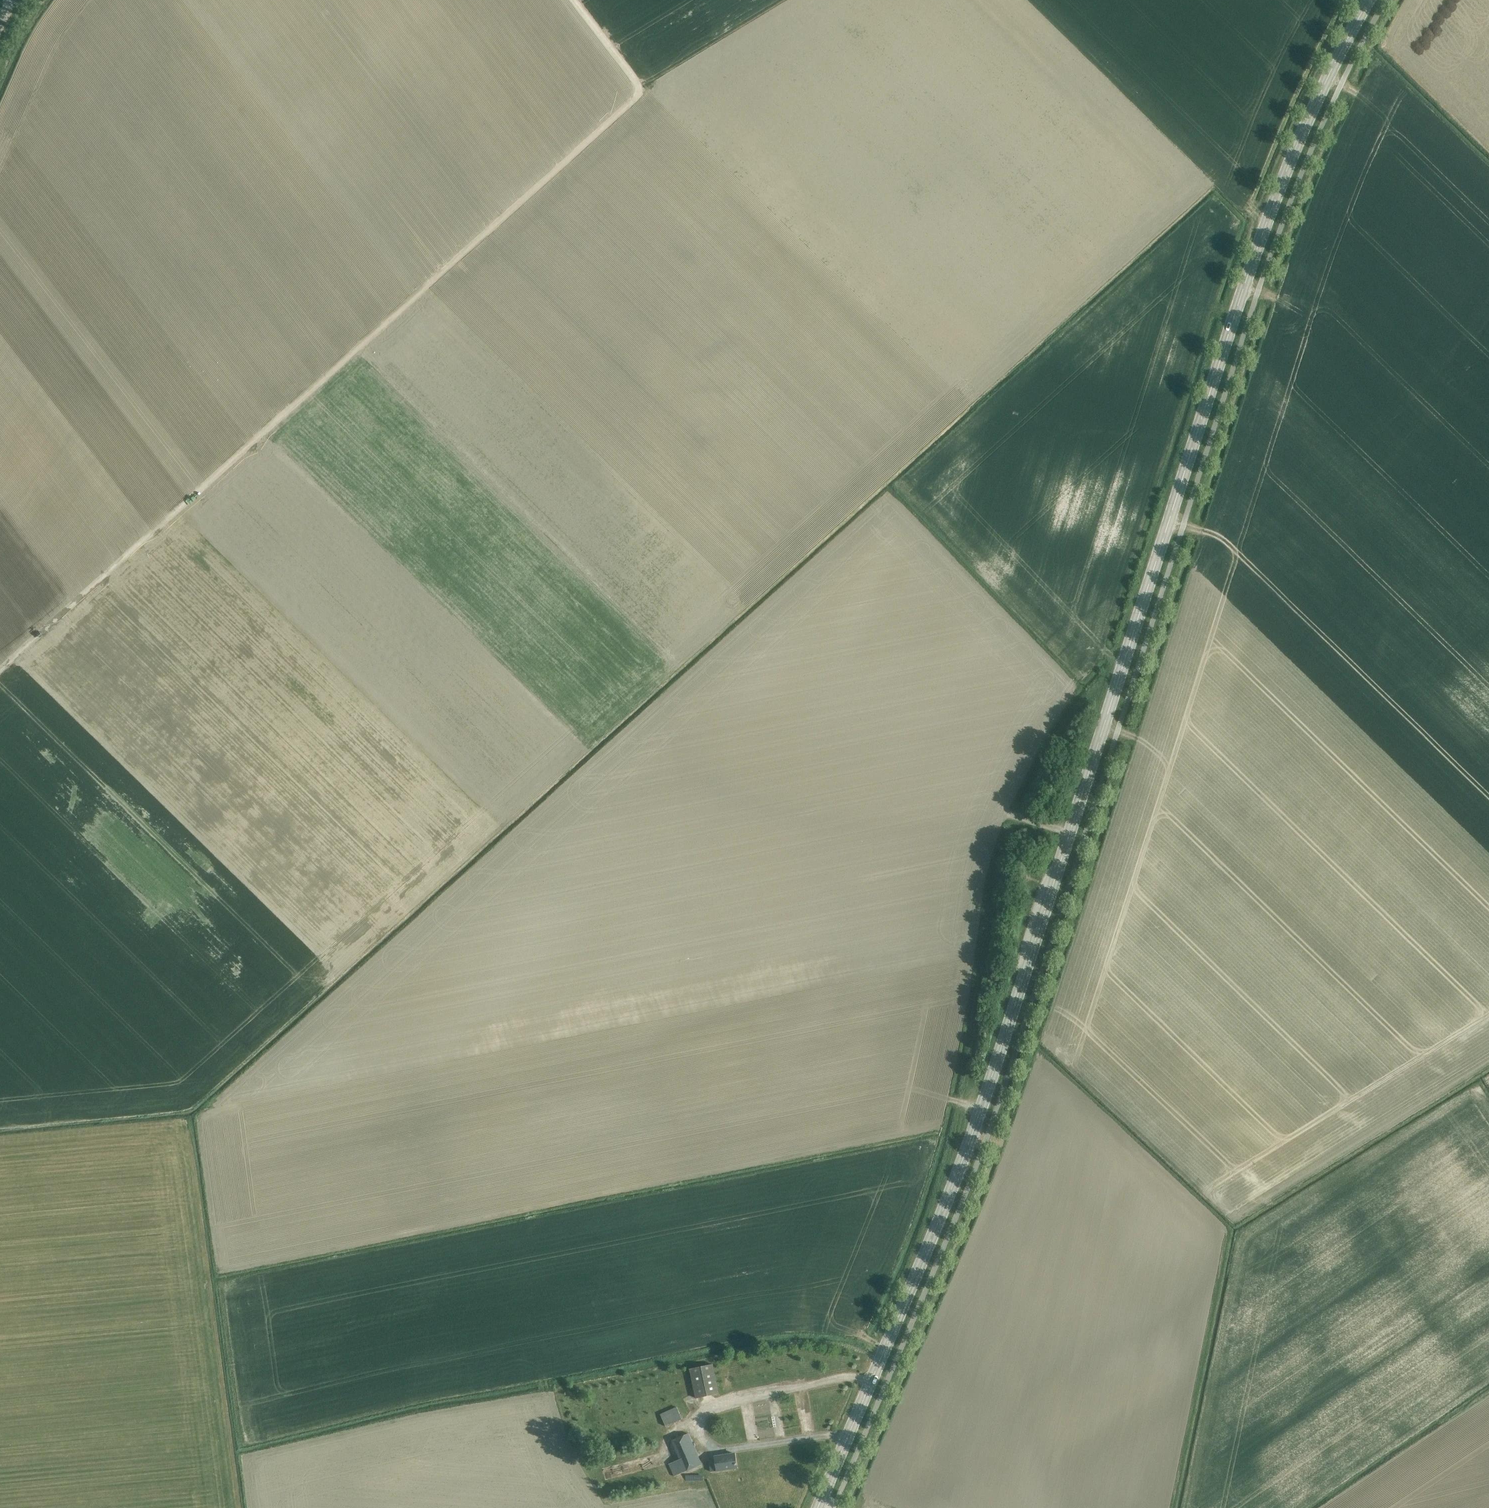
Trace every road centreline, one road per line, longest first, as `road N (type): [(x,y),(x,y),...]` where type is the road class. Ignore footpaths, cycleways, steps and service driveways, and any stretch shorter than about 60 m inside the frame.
road 1 (tertiary): [(817,1507),(993,1072),(1240,298),(1319,99),(1370,0)]
road 2 (track): [(0,672),(637,98),(635,82),(573,0)]

